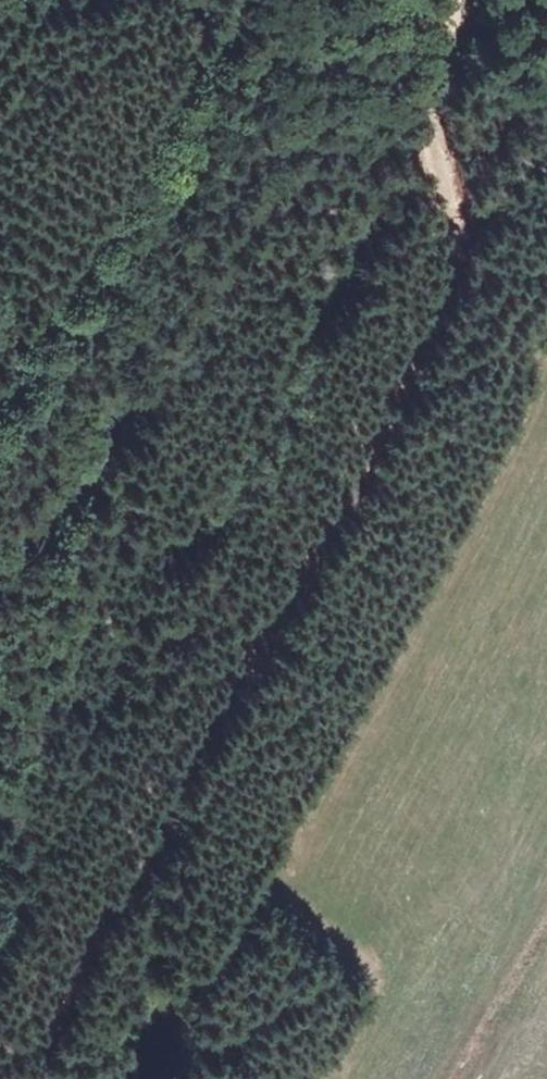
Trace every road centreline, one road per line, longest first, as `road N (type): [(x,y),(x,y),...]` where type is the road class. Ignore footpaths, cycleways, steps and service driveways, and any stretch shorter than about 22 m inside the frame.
road 1 (track): [(213,0),(51,340),(0,414)]

